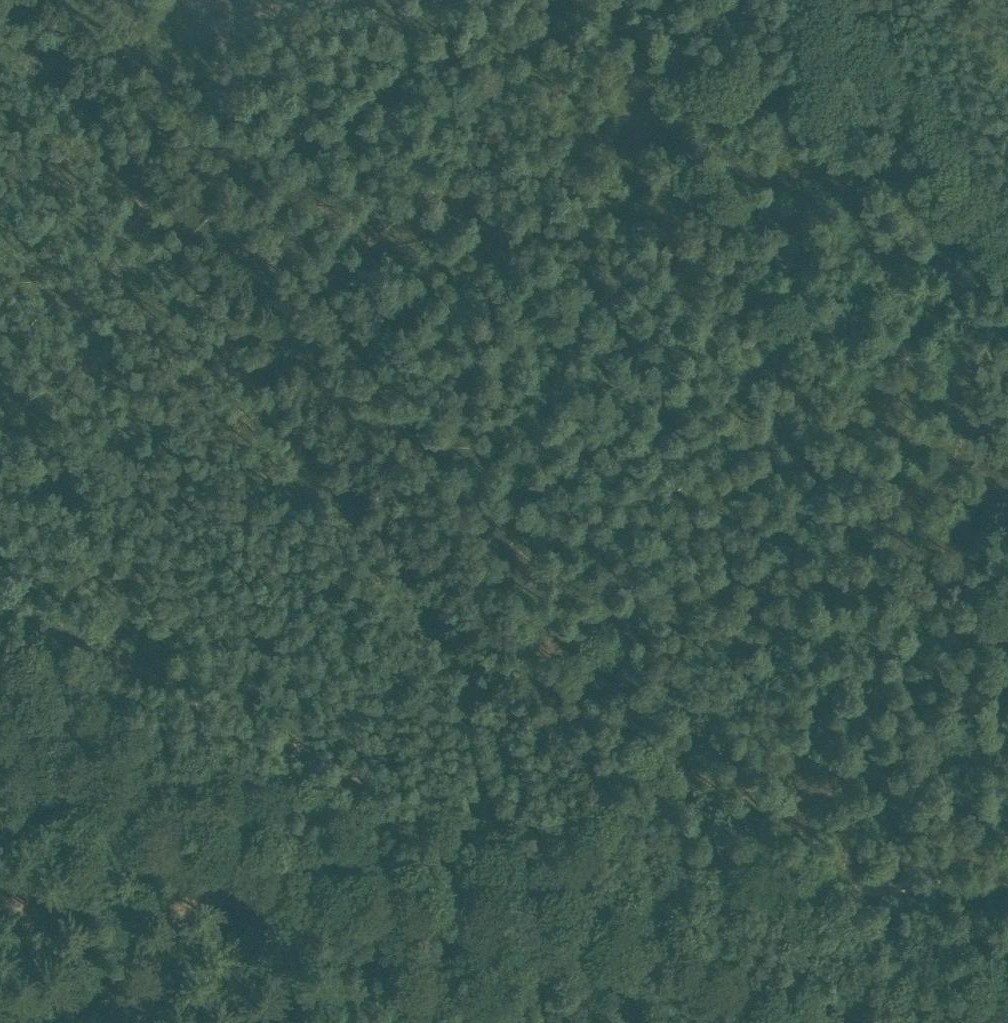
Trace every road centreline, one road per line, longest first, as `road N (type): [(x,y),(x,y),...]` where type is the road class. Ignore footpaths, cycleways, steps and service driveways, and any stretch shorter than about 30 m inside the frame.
road 1 (track): [(0,674),(94,749),(166,795),(317,856),(447,888),(638,900)]
road 2 (track): [(1007,885),(638,900)]
road 3 (track): [(638,900),(670,946),(814,1022)]

